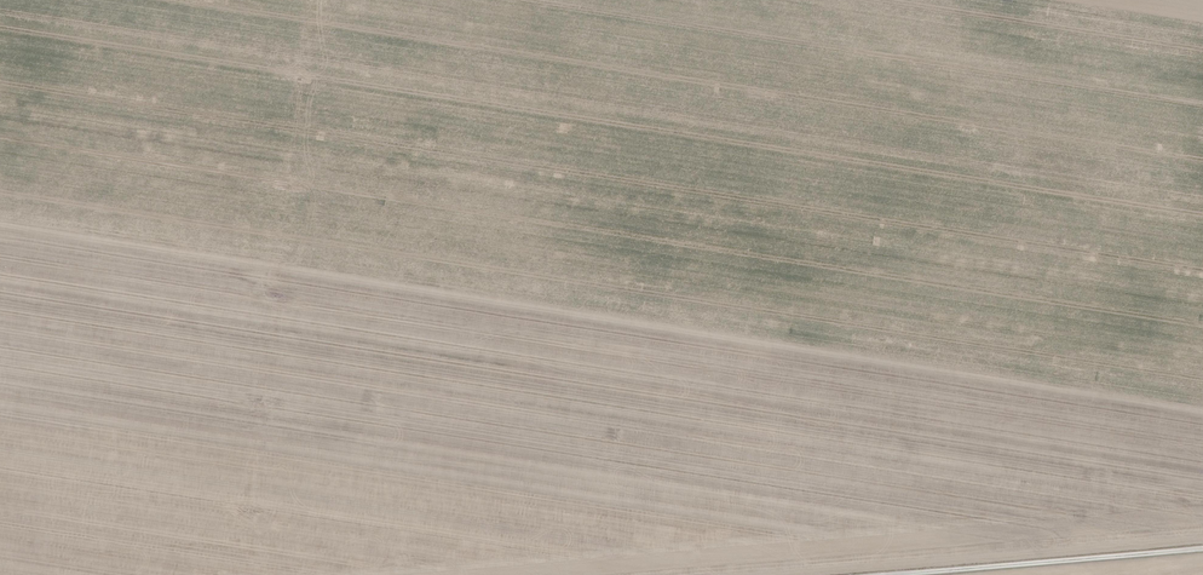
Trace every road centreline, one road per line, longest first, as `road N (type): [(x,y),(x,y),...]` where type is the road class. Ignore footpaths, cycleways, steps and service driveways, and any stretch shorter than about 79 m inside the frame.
road 1 (track): [(908,574),(1202,549)]

